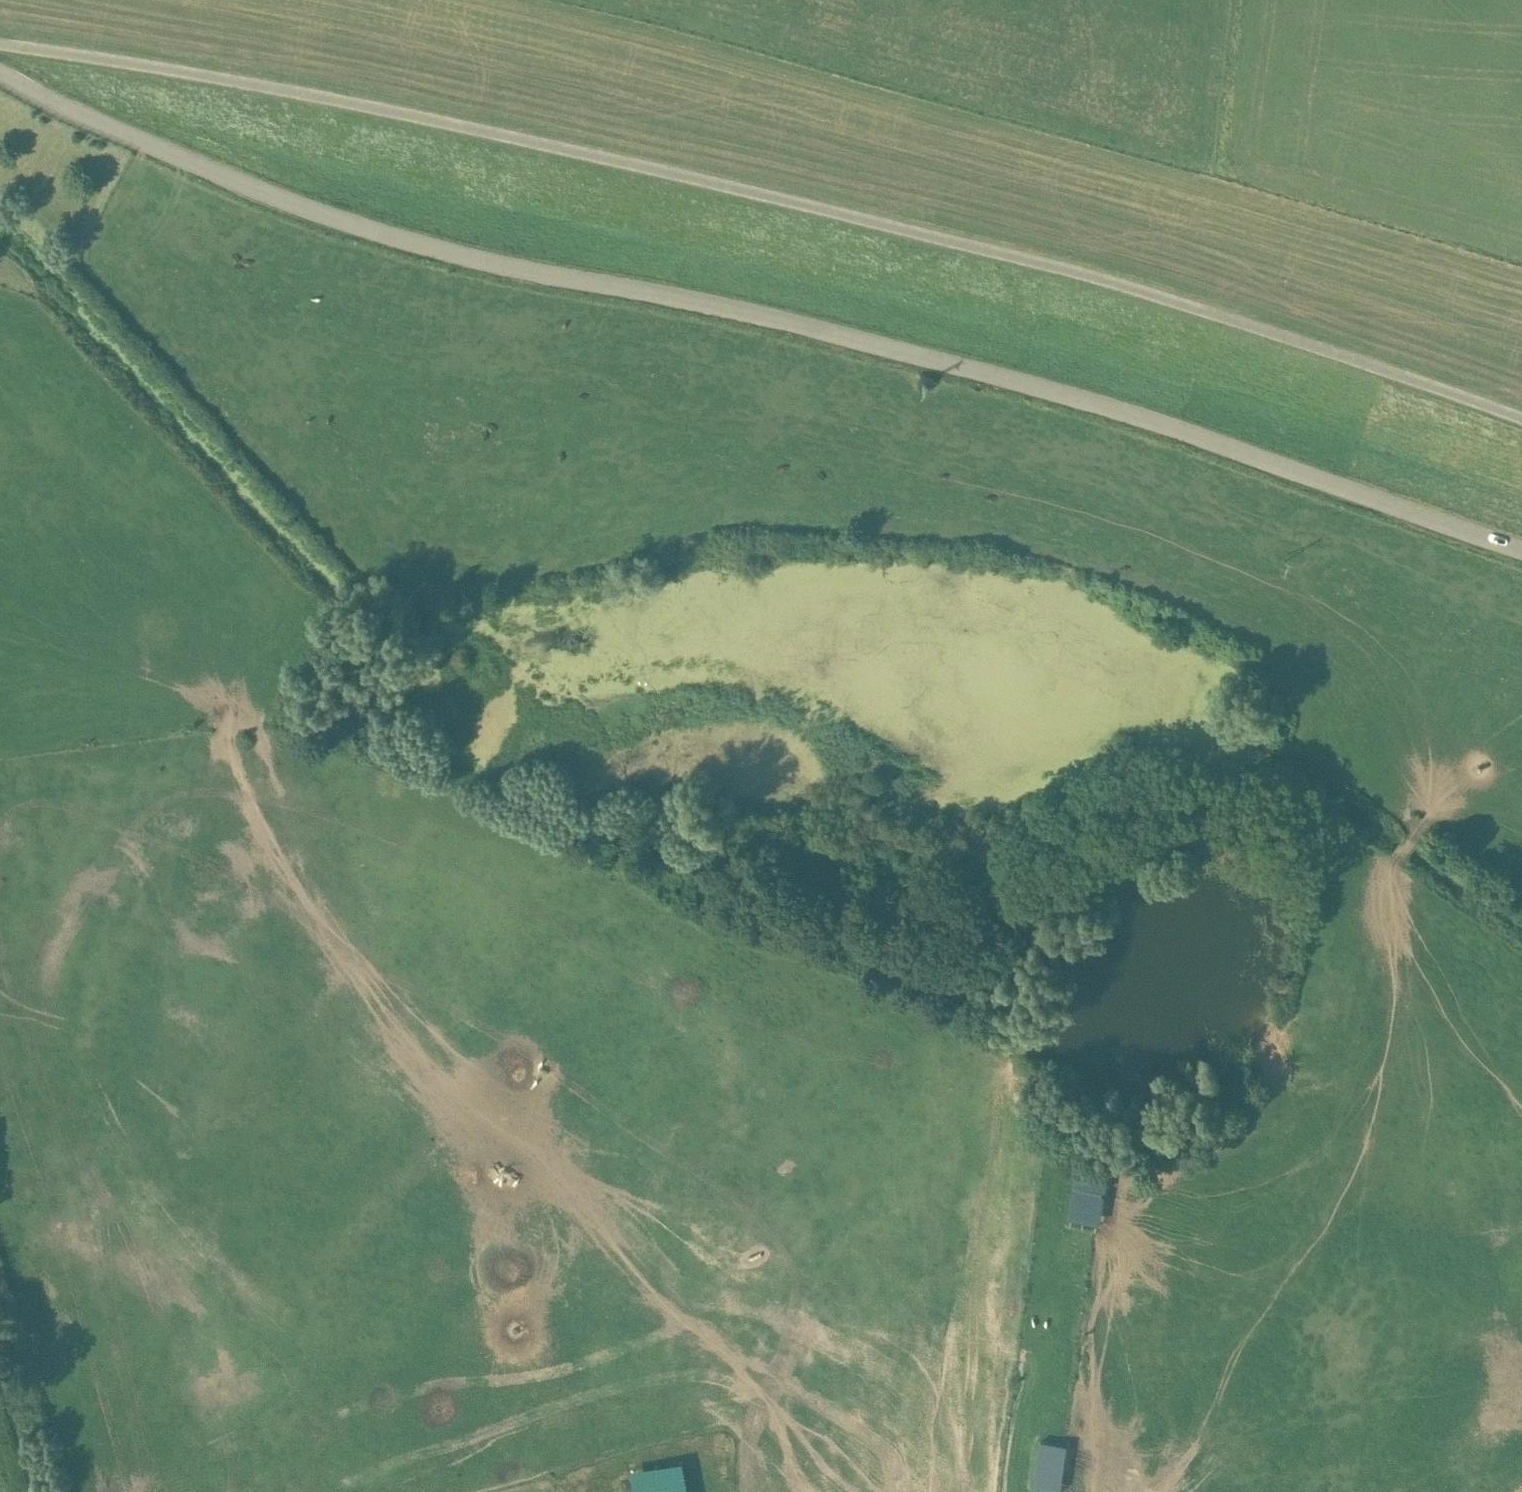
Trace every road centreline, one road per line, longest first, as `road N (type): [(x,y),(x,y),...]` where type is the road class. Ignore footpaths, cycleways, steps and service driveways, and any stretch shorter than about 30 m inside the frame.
road 1 (unclassified): [(0,65),(70,107),(414,243),(1015,376),(1521,548)]

